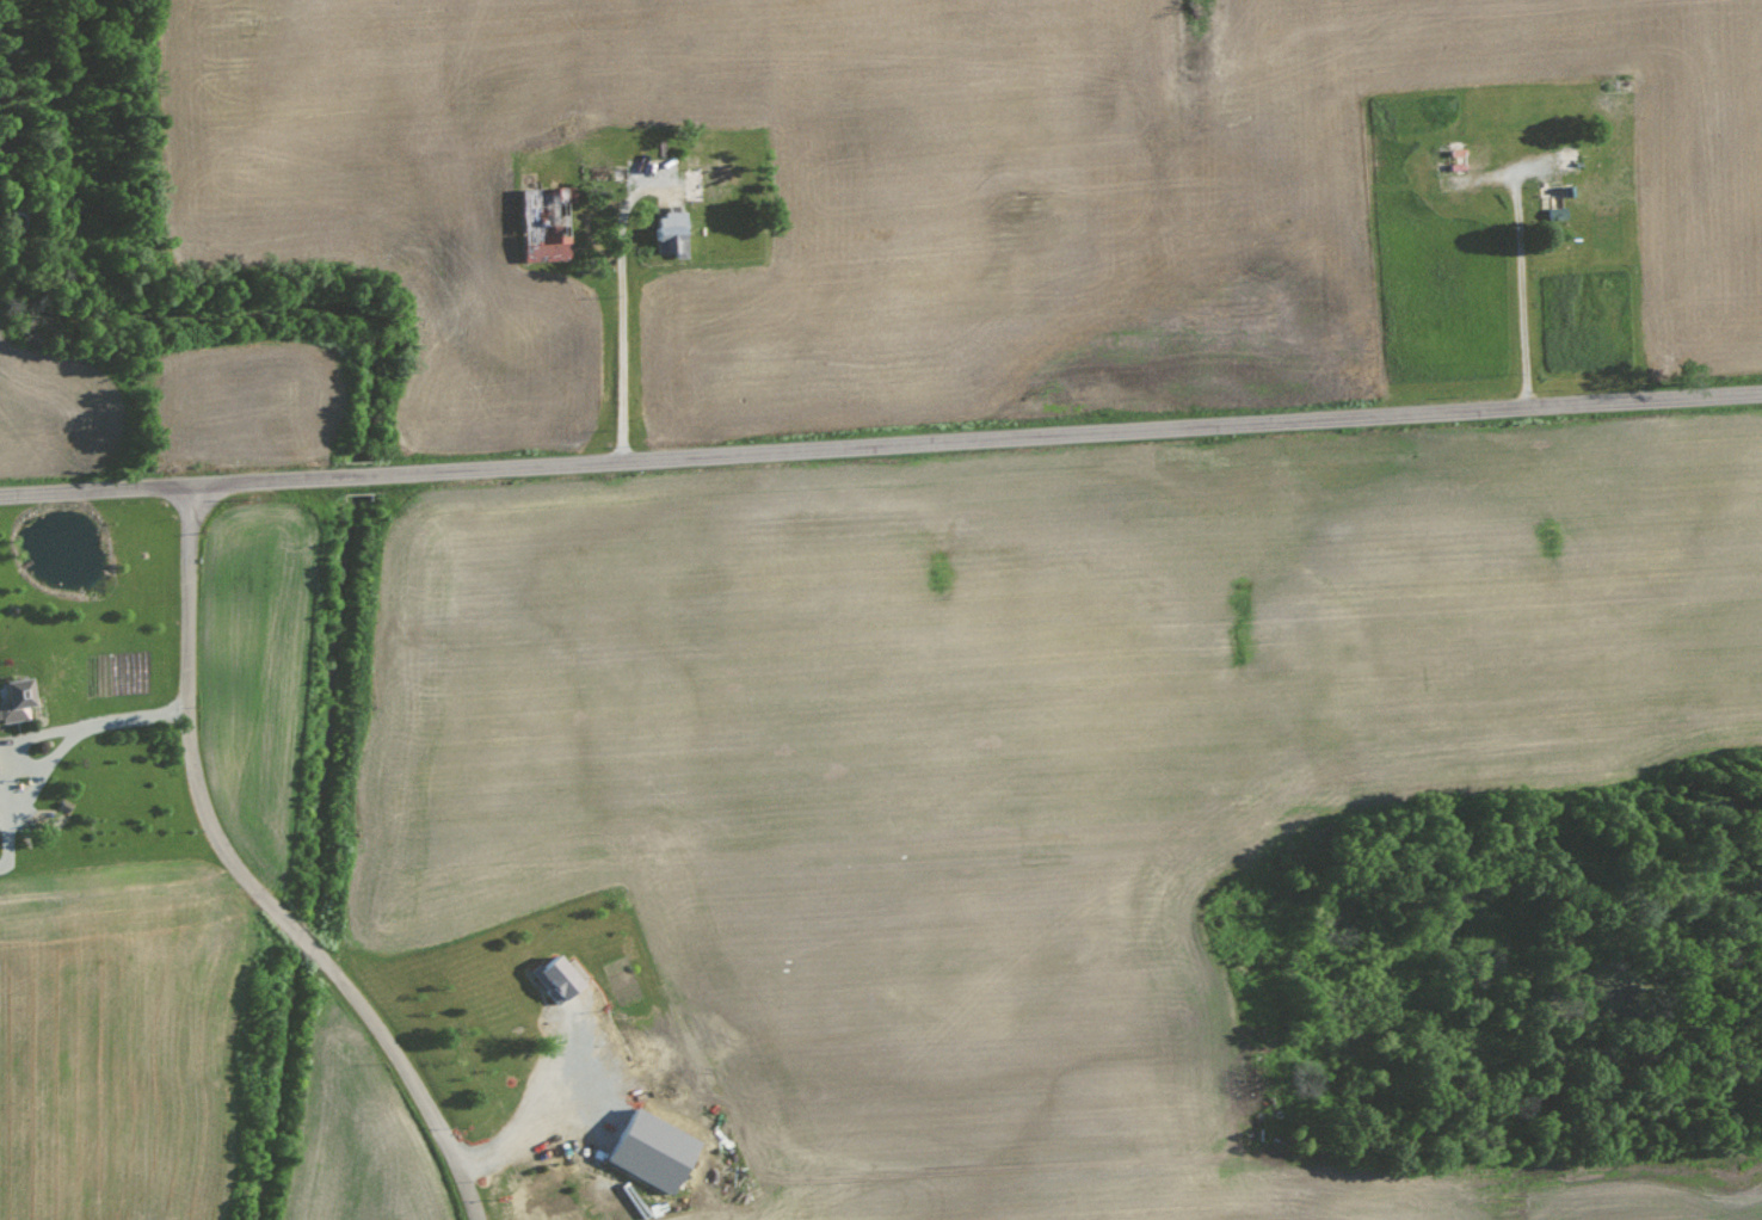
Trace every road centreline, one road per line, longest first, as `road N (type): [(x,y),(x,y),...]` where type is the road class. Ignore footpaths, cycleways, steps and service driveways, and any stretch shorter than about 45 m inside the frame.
road 1 (residential): [(0,498),(1761,393)]
road 2 (residential): [(478,1219),(458,1162),(374,1022),(254,887),(208,809),(186,673),(196,483)]

